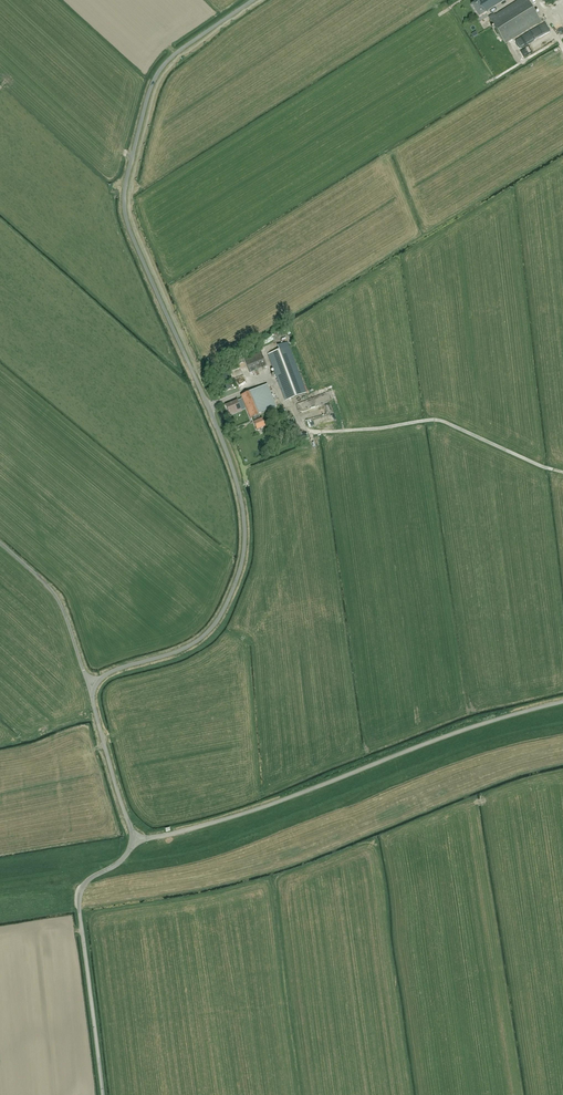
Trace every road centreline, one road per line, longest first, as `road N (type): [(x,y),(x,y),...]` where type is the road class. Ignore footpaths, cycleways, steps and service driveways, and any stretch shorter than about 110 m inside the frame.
road 1 (unclassified): [(88,684),(198,641),(220,615),(236,577),(243,520),(232,464),(126,233),(120,190),(155,70),(249,0)]
road 2 (unclassified): [(132,840),(270,804),(444,736),(562,701)]
road 3 (unclassified): [(104,1094),(79,897),(89,880),(123,859),(132,840)]
road 4 (unclassified): [(88,684),(60,603),(0,544)]
road 5 (unclassified): [(132,840),(88,684)]

